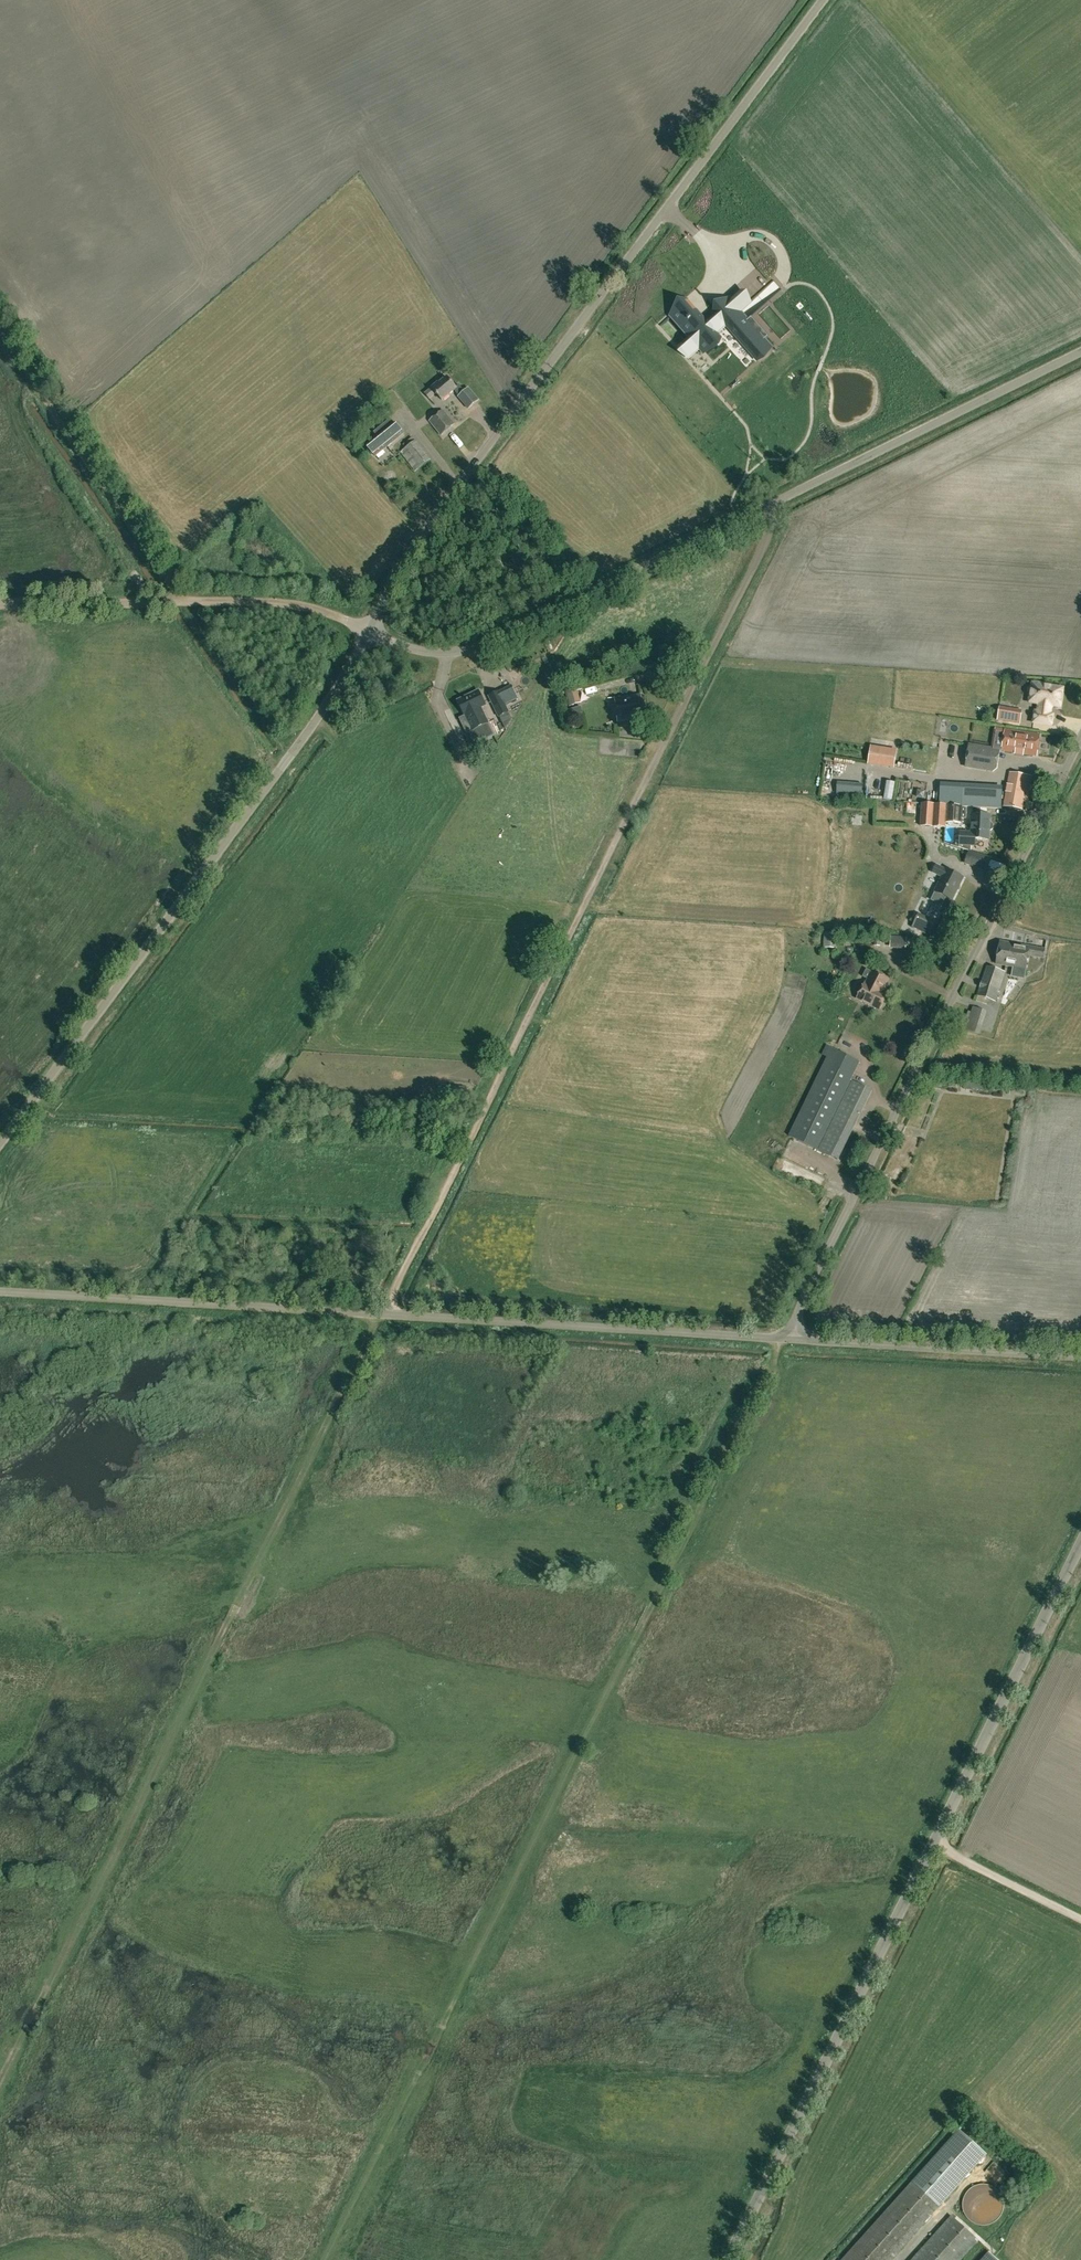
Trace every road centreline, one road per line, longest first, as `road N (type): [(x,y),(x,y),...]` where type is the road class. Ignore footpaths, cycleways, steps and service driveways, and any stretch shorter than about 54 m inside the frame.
road 1 (track): [(769,506),(767,537),(0,2091)]
road 2 (track): [(782,1338),(332,2259)]
road 3 (unclassified): [(726,2259),(1080,1546)]
road 4 (unclassified): [(782,1338),(0,1292)]
road 5 (unclassified): [(369,630),(427,651),(476,646),(1080,353)]
road 6 (unclassified): [(369,630),(420,536),(821,0)]
road 7 (unclassified): [(782,1338),(1080,738)]
road 8 (unclassified): [(0,1144),(288,759),(369,630)]
road 9 (track): [(182,603),(0,339)]
road 10 (unclassified): [(1080,1356),(782,1338)]
road 11 (track): [(369,630),(296,605),(182,603)]
road 12 (track): [(182,603),(0,603)]
road 13 (track): [(1080,1917),(933,1844)]

